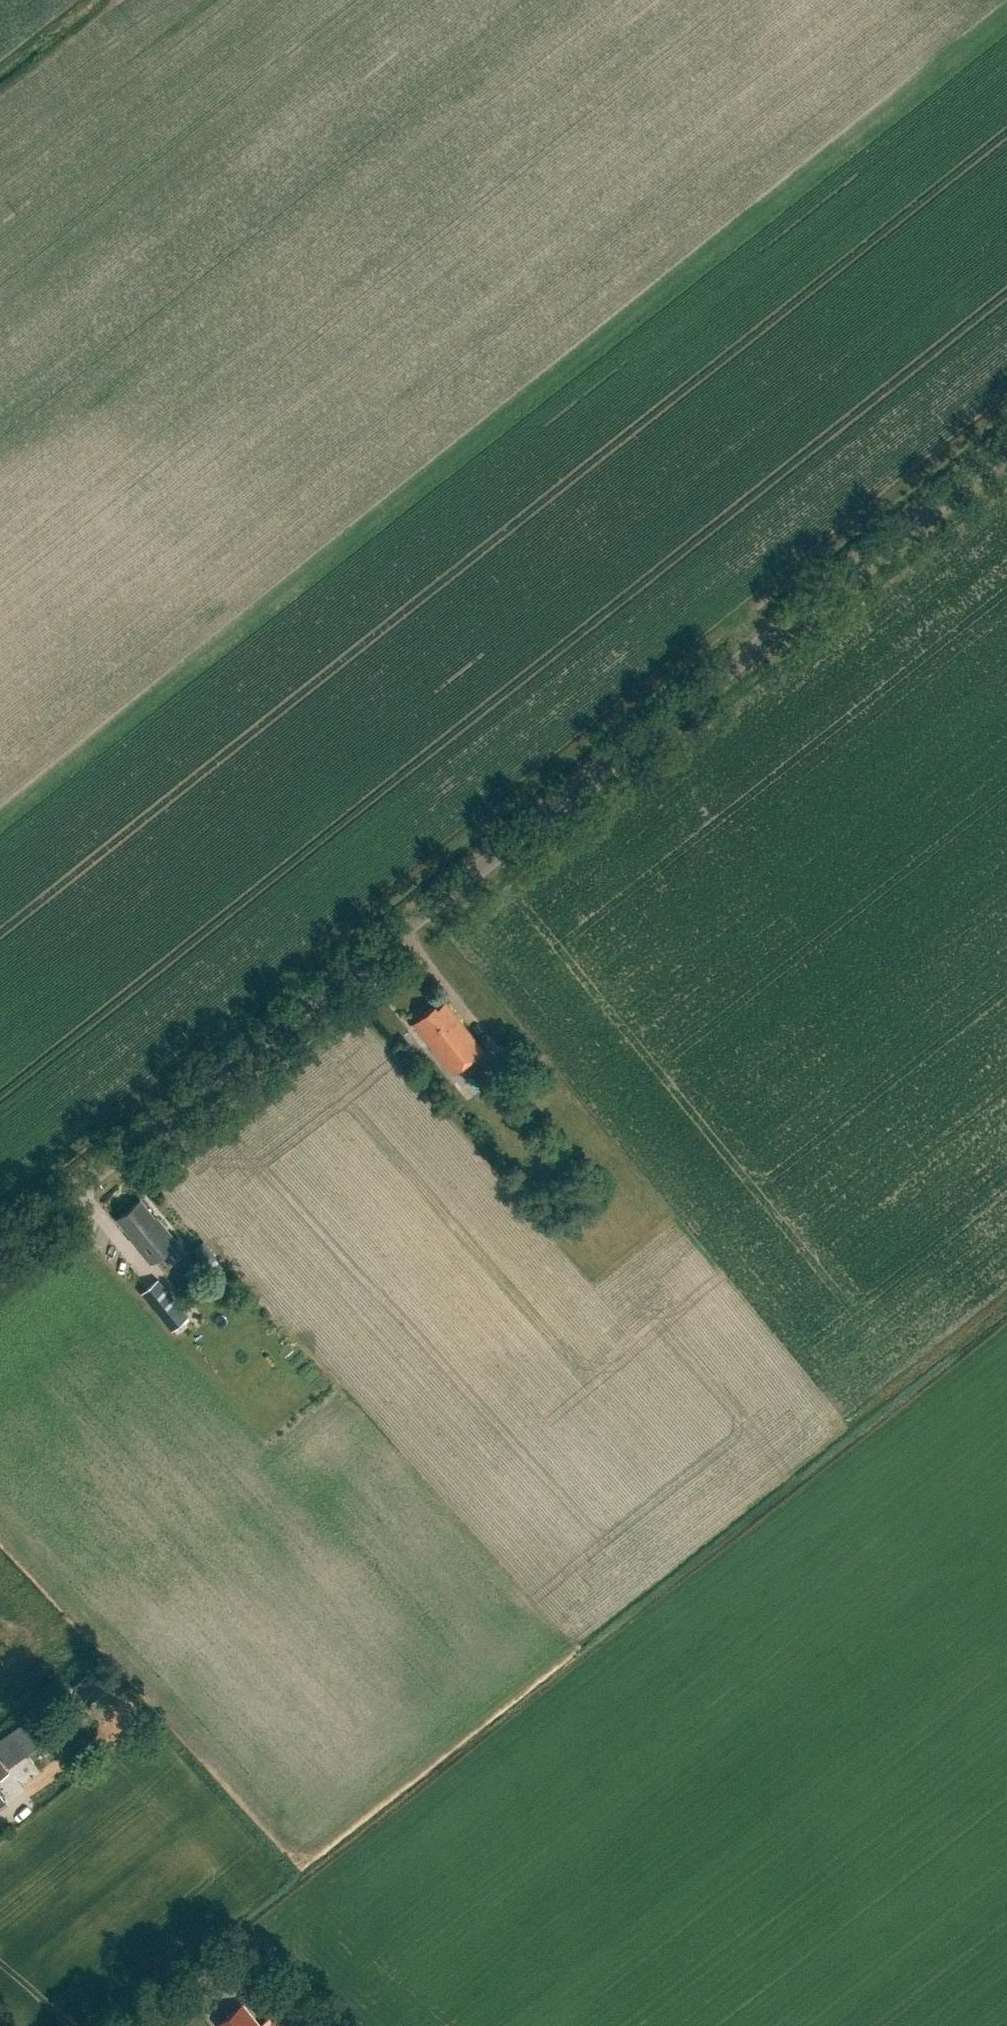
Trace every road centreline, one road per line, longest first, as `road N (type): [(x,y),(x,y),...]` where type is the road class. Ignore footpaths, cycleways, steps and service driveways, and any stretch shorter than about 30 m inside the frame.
road 1 (unclassified): [(0,1251),(1006,449)]

